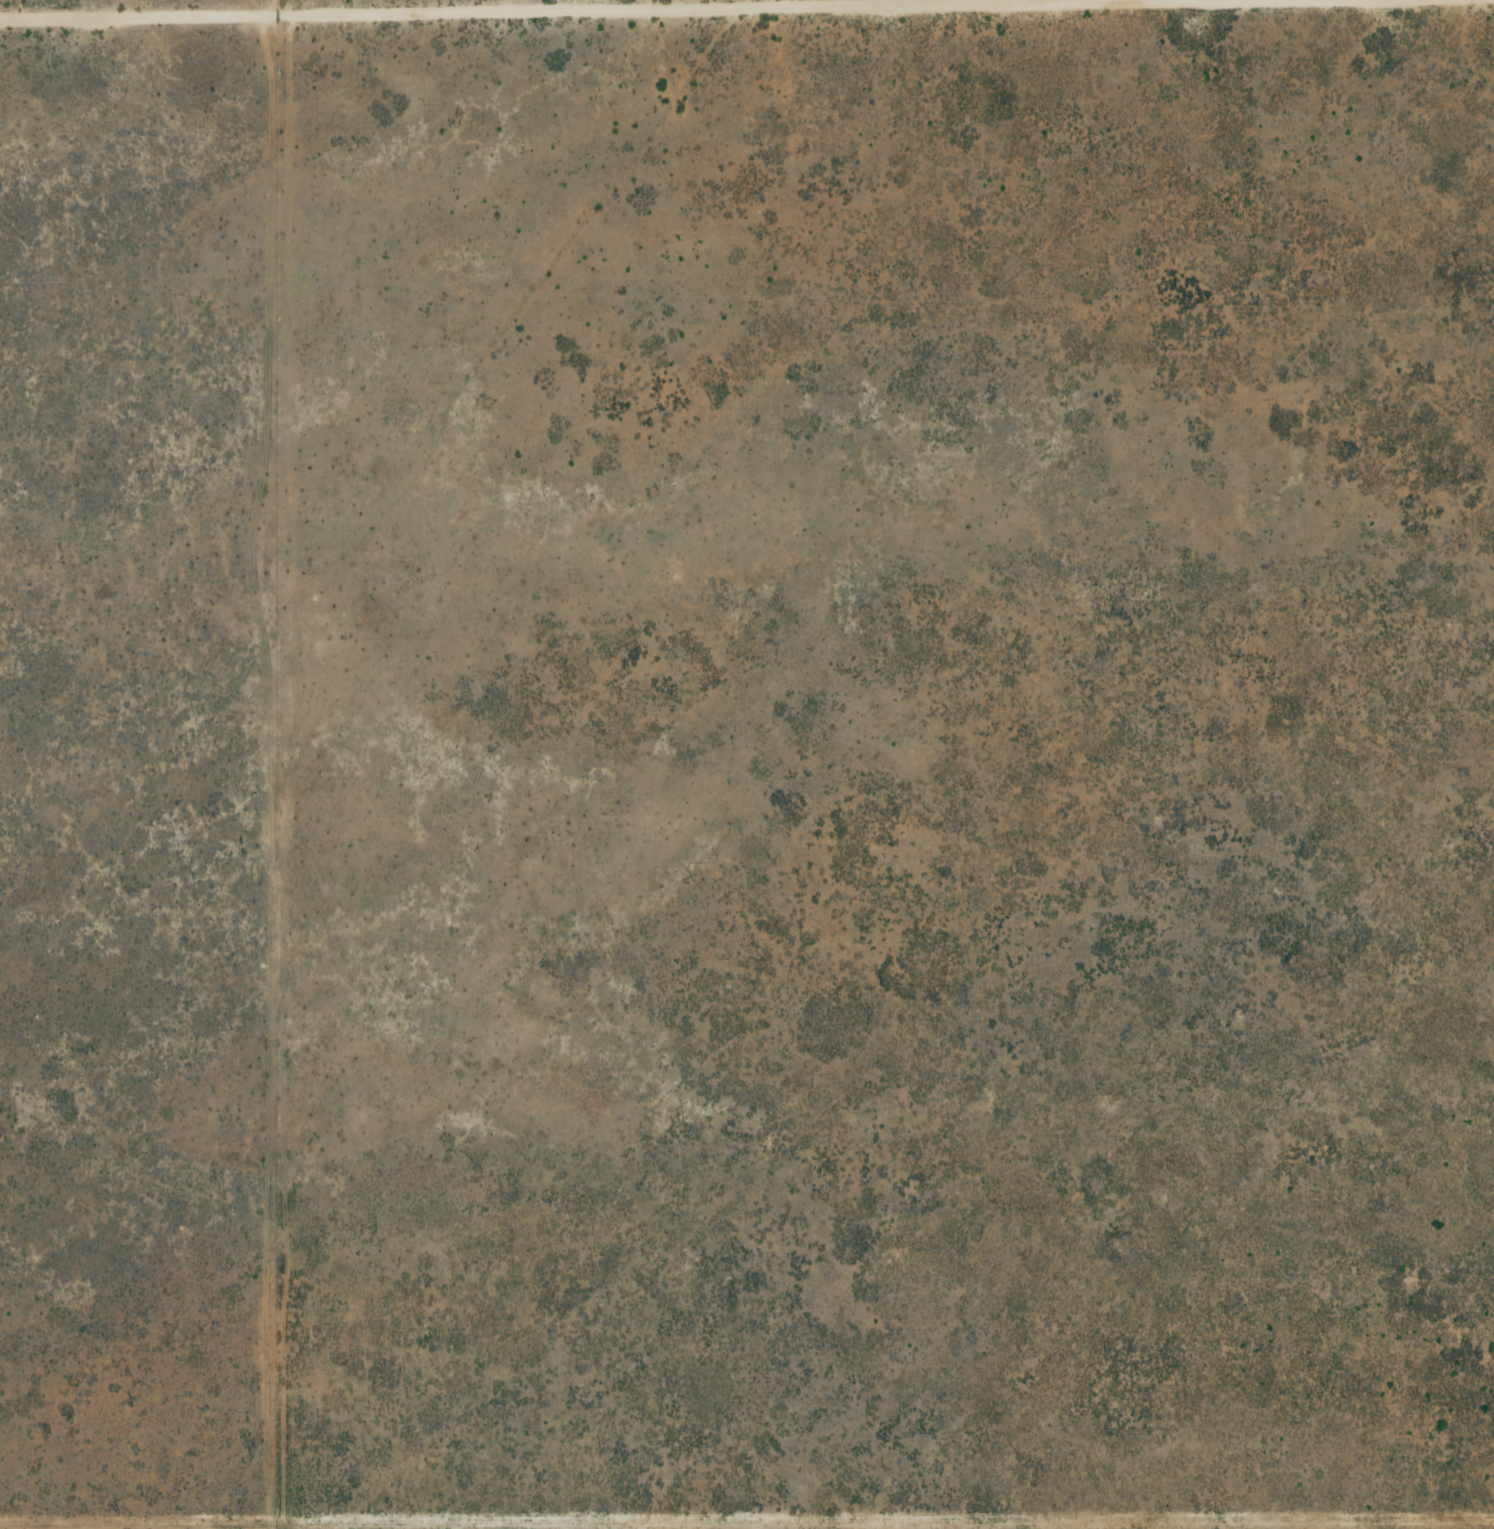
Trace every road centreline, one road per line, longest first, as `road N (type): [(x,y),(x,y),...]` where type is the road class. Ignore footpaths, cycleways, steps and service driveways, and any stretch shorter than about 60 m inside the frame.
road 1 (residential): [(0,21),(1328,0)]

